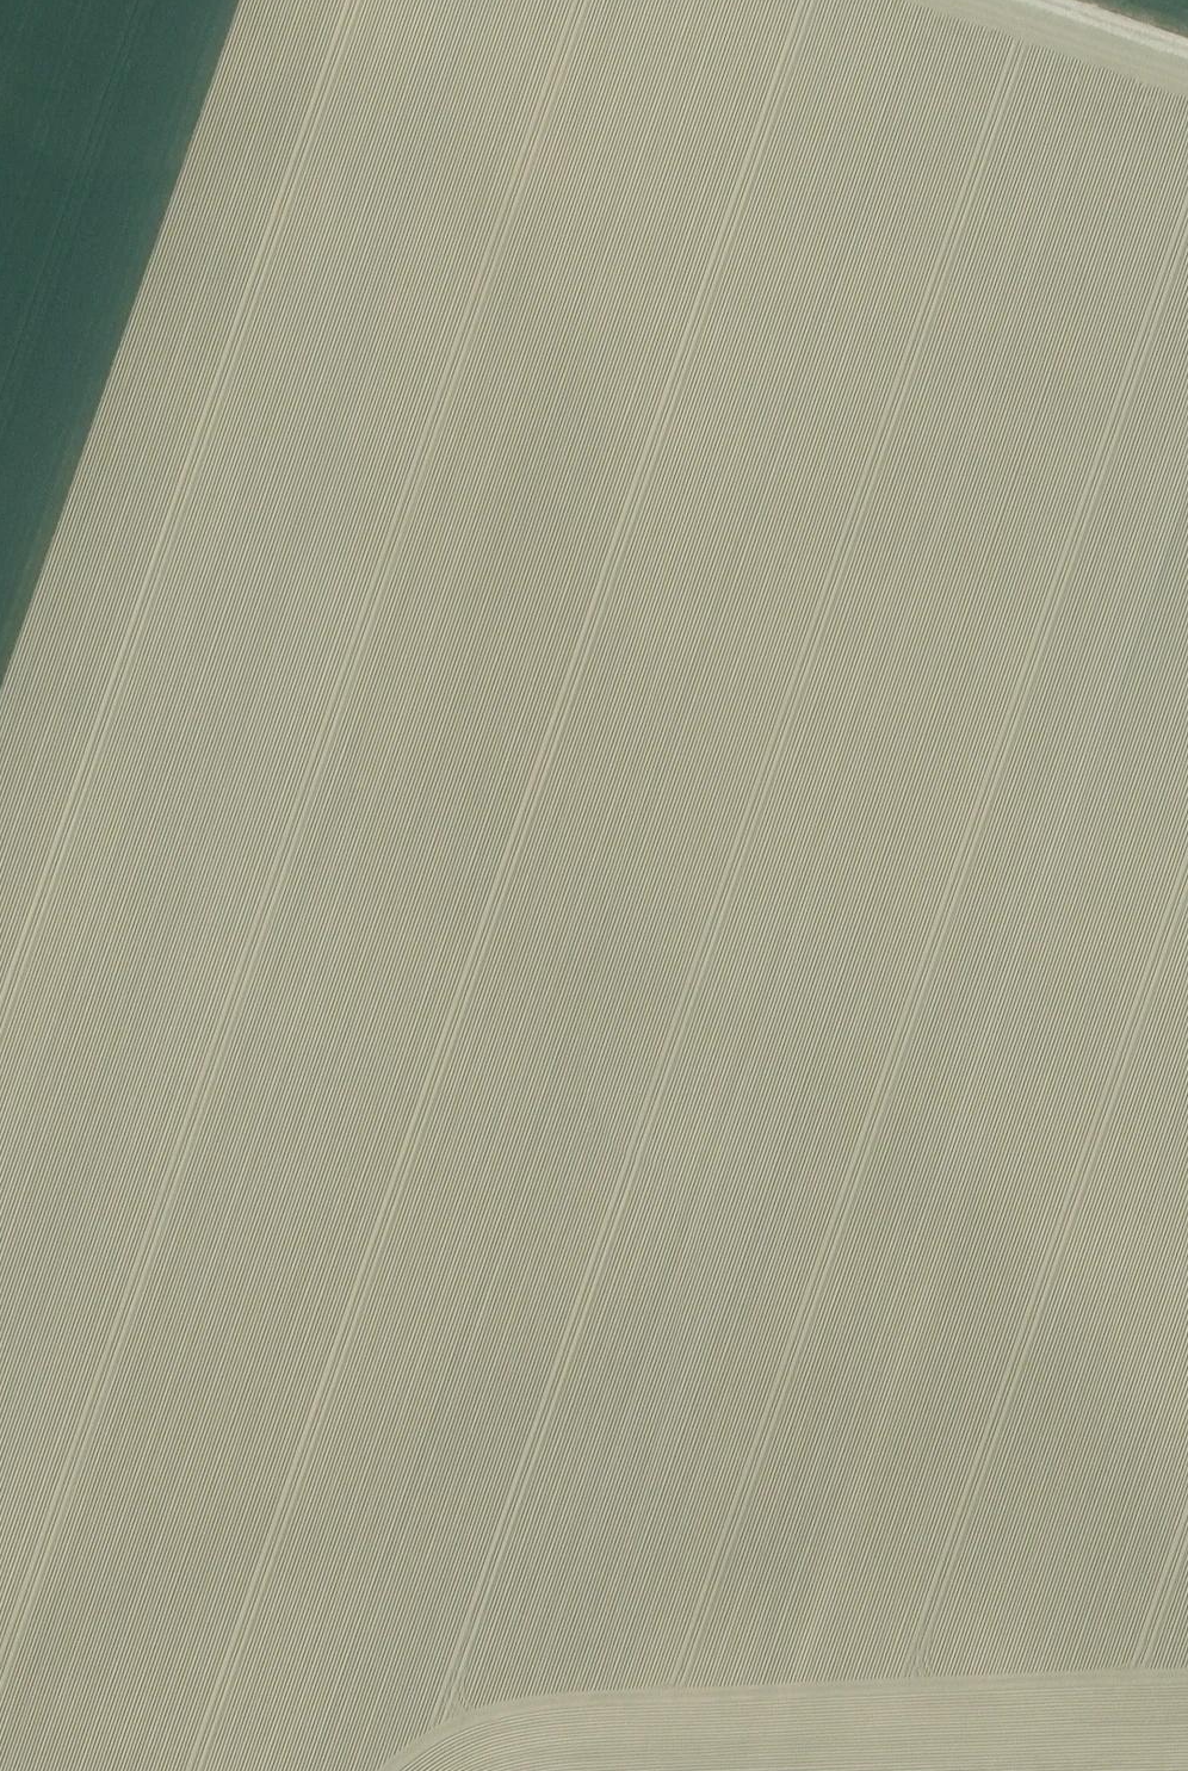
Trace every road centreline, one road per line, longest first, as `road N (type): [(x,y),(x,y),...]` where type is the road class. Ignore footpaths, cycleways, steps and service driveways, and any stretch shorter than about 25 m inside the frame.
road 1 (track): [(1033,0),(1187,52)]

